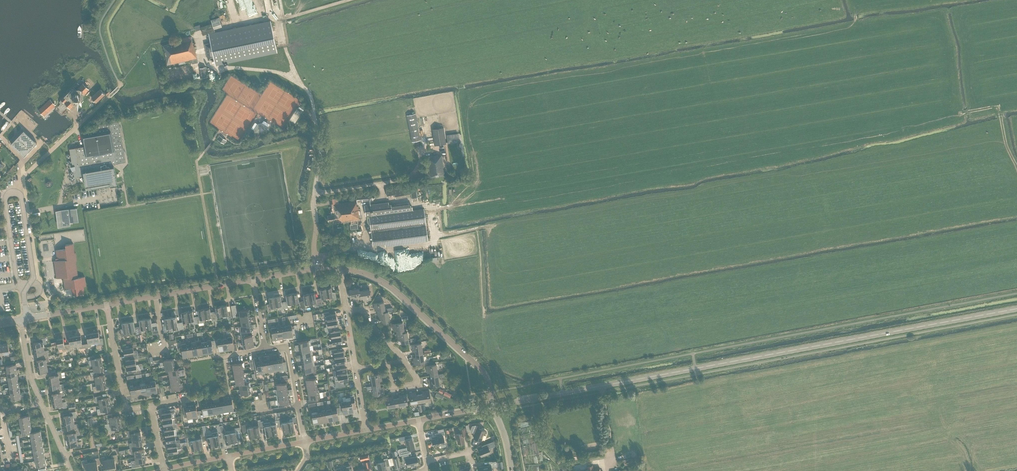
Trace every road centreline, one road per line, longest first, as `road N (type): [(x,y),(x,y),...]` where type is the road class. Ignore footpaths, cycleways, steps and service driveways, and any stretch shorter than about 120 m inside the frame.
road 1 (tertiary): [(1016,308),(555,395)]
road 2 (tertiary): [(494,406),(482,369),(392,287),(339,268)]
road 3 (residential): [(314,194),(321,142),(308,91),(275,71),(219,68)]
road 4 (track): [(217,286),(197,161),(212,142)]
road 5 (residential): [(151,405),(126,409),(107,304)]
road 6 (residential): [(314,194),(406,178),(421,155)]

